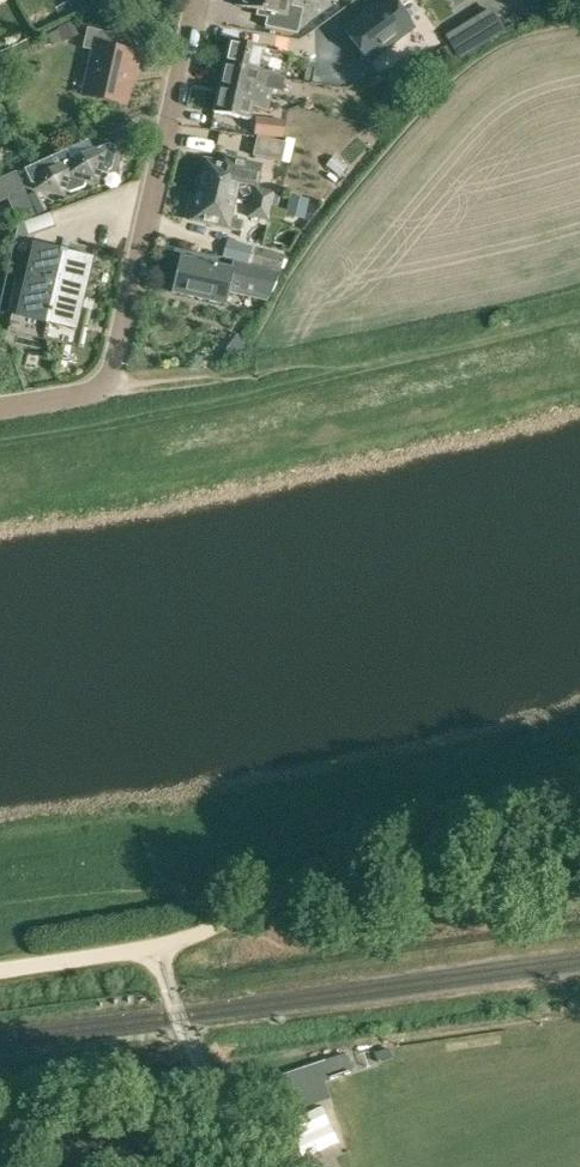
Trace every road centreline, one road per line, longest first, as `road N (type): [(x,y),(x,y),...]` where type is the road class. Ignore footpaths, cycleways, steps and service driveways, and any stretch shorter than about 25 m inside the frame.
road 1 (track): [(579,314),(104,388)]
road 2 (track): [(155,944),(221,925),(348,865),(579,807)]
road 3 (residential): [(104,388),(197,0)]
road 4 (track): [(0,969),(155,944)]

